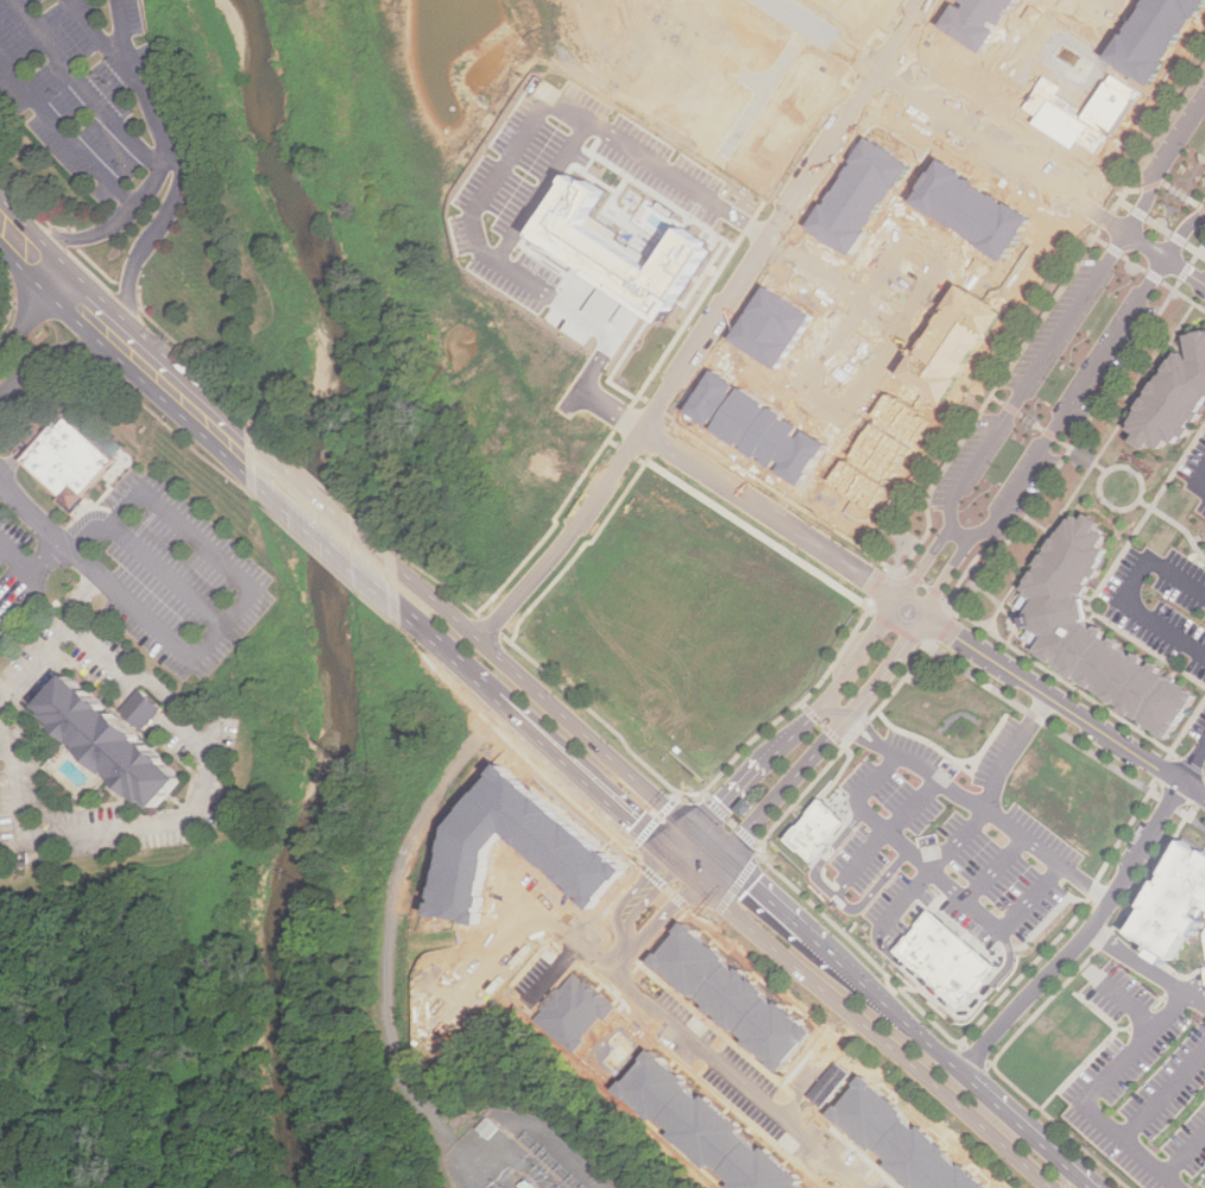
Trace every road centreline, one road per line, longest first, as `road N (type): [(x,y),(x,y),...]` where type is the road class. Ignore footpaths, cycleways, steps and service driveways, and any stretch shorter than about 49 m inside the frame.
road 1 (residential): [(479,639),(574,535),(932,0)]
road 2 (residential): [(1182,782),(645,430)]
road 3 (secondary): [(702,879),(1052,1187)]
road 4 (secondary): [(725,859),(414,577)]
road 5 (secondary): [(395,604),(702,879)]
road 6 (residential): [(725,859),(894,666),(973,541)]
road 7 (residential): [(953,527),(818,714),(699,835)]
road 8 (residential): [(958,1069),(1091,927),(1182,782)]
road 9 (residential): [(1129,233),(953,503),(953,527)]
road 10 (residential): [(973,541),(993,525),(1166,258)]
road 11 (residential): [(699,835),(644,925),(725,859)]
road 12 (secondary): [(254,480),(395,604)]
road 13 (secondary): [(414,577),(273,454)]
road 14 (secondary): [(1094,1187),(958,1069)]
road 15 (secondary): [(958,1069),(831,956)]
road 16 (secondary): [(0,221),(120,337)]
road 17 (residential): [(1204,100),(1129,233)]
road 18 (secondary): [(831,956),(725,859)]
road 19 (residential): [(0,397),(43,359),(120,337)]
road 20 (secondary): [(126,343),(216,430)]

